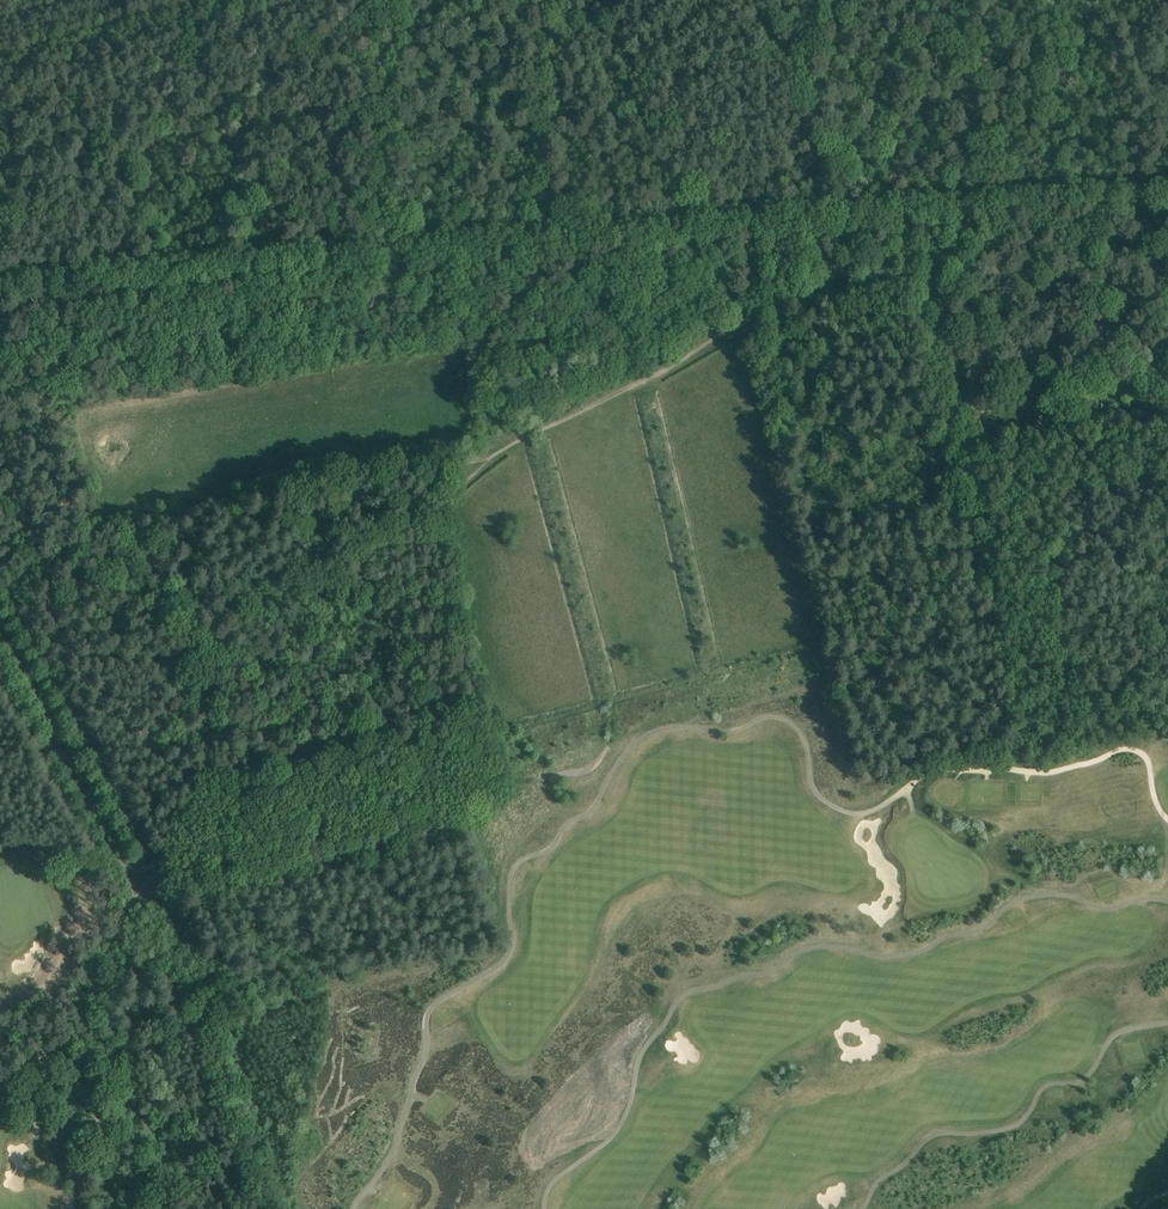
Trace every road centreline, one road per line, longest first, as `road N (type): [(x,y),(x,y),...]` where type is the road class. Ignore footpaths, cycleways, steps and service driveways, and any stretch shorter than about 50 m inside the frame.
road 1 (track): [(1167,193),(1108,196),(932,242),(708,338)]

